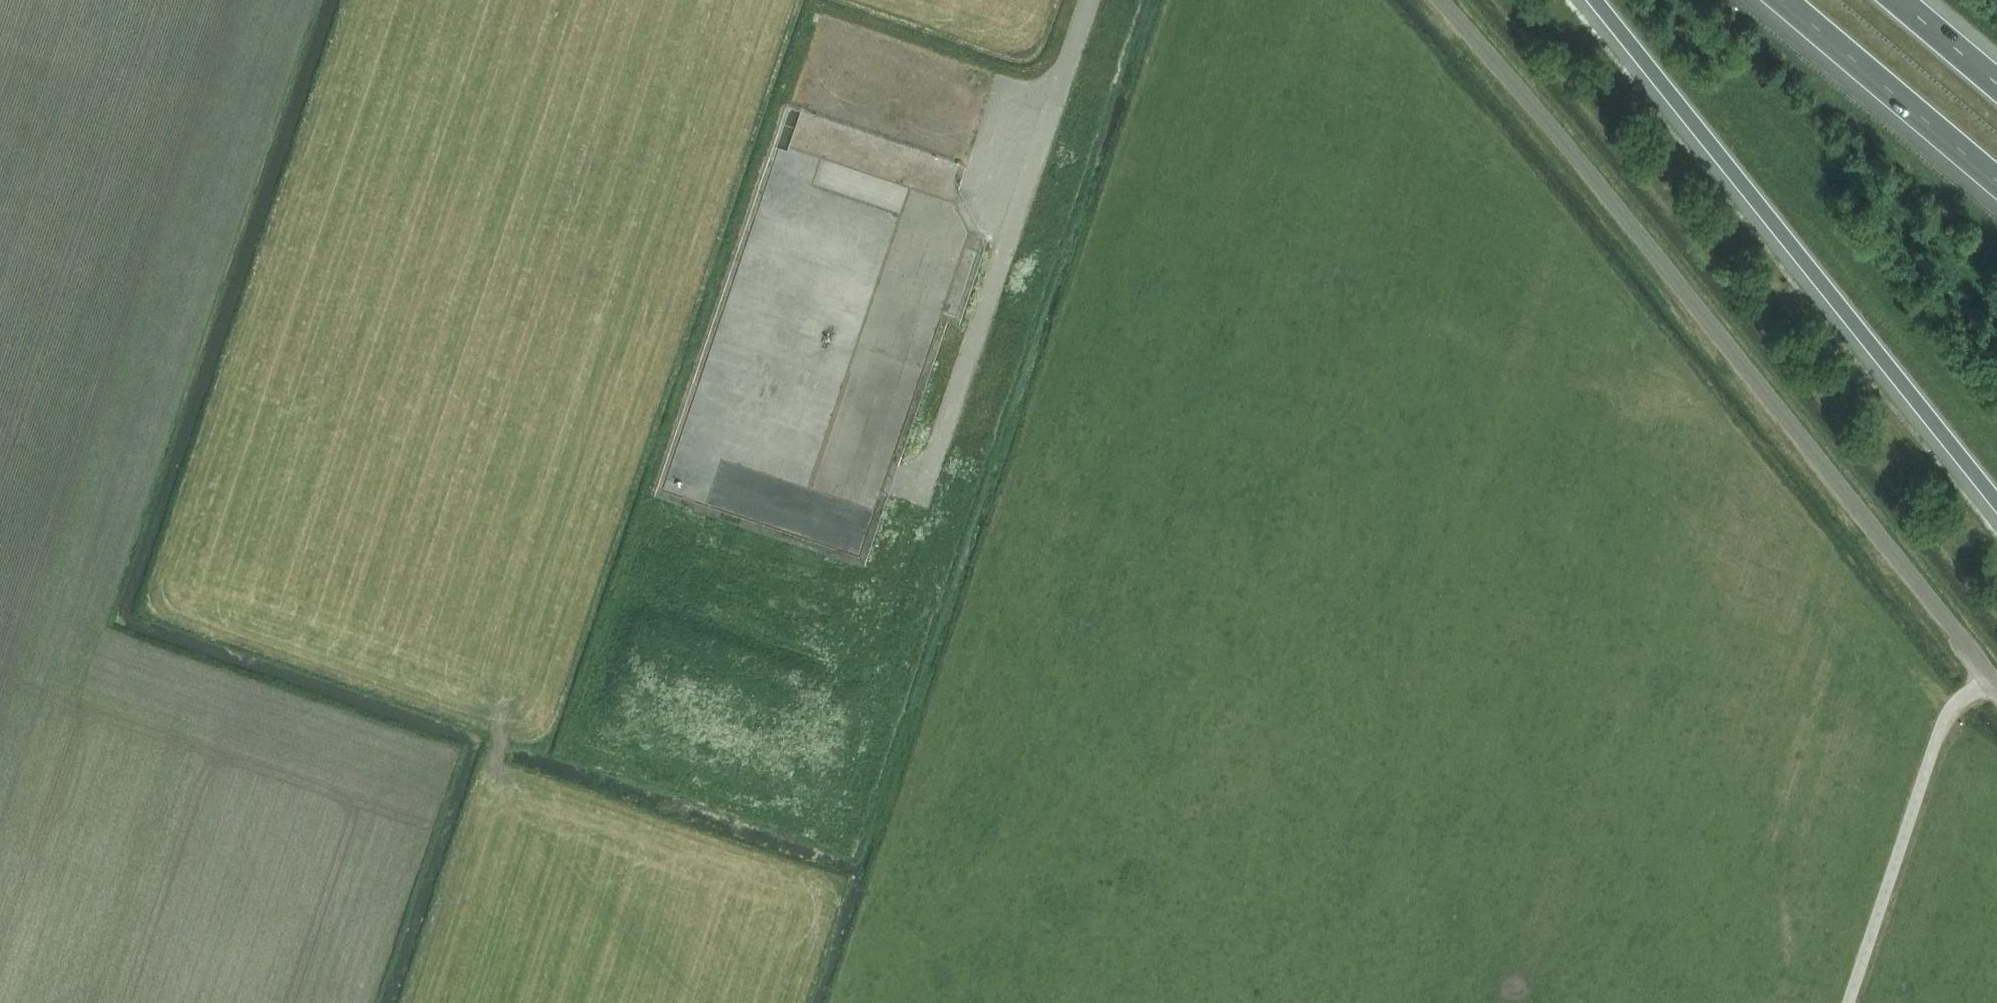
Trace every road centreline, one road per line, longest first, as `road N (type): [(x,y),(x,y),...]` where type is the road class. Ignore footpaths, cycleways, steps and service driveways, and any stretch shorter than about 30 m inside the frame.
road 1 (unclassified): [(1996,689),(1655,259),(1426,0)]
road 2 (motorway): [(1596,0),(1996,500)]
road 3 (motorway): [(1784,0),(1996,183)]
road 4 (motorway): [(1996,85),(1896,0)]

